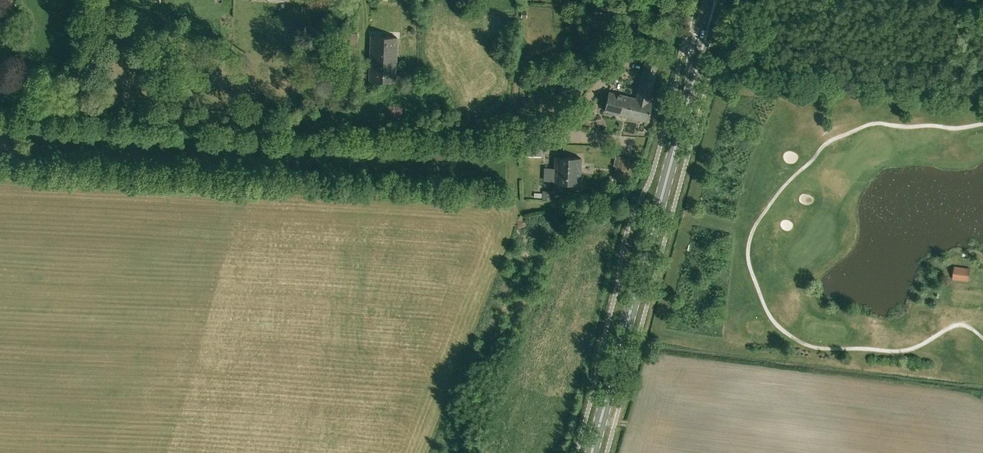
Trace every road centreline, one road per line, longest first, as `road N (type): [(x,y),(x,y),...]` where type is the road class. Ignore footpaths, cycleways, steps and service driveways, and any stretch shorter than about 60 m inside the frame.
road 1 (primary): [(591,452),(716,0)]
road 2 (unclassified): [(562,137),(610,73),(641,0)]

